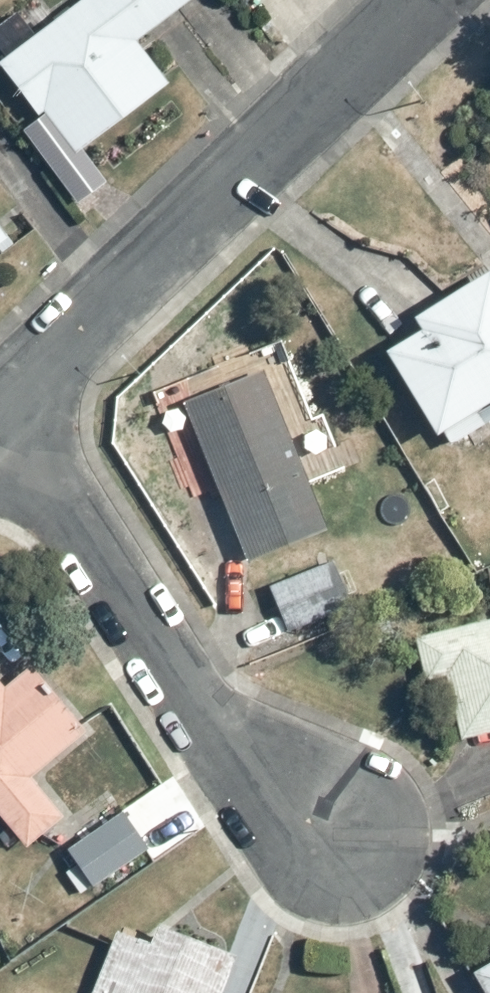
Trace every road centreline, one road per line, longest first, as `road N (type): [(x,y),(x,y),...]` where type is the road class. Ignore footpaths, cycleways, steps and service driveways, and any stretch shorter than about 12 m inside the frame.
road 1 (residential): [(0,421),(426,0)]
road 2 (residential): [(332,832),(210,715),(0,444)]

